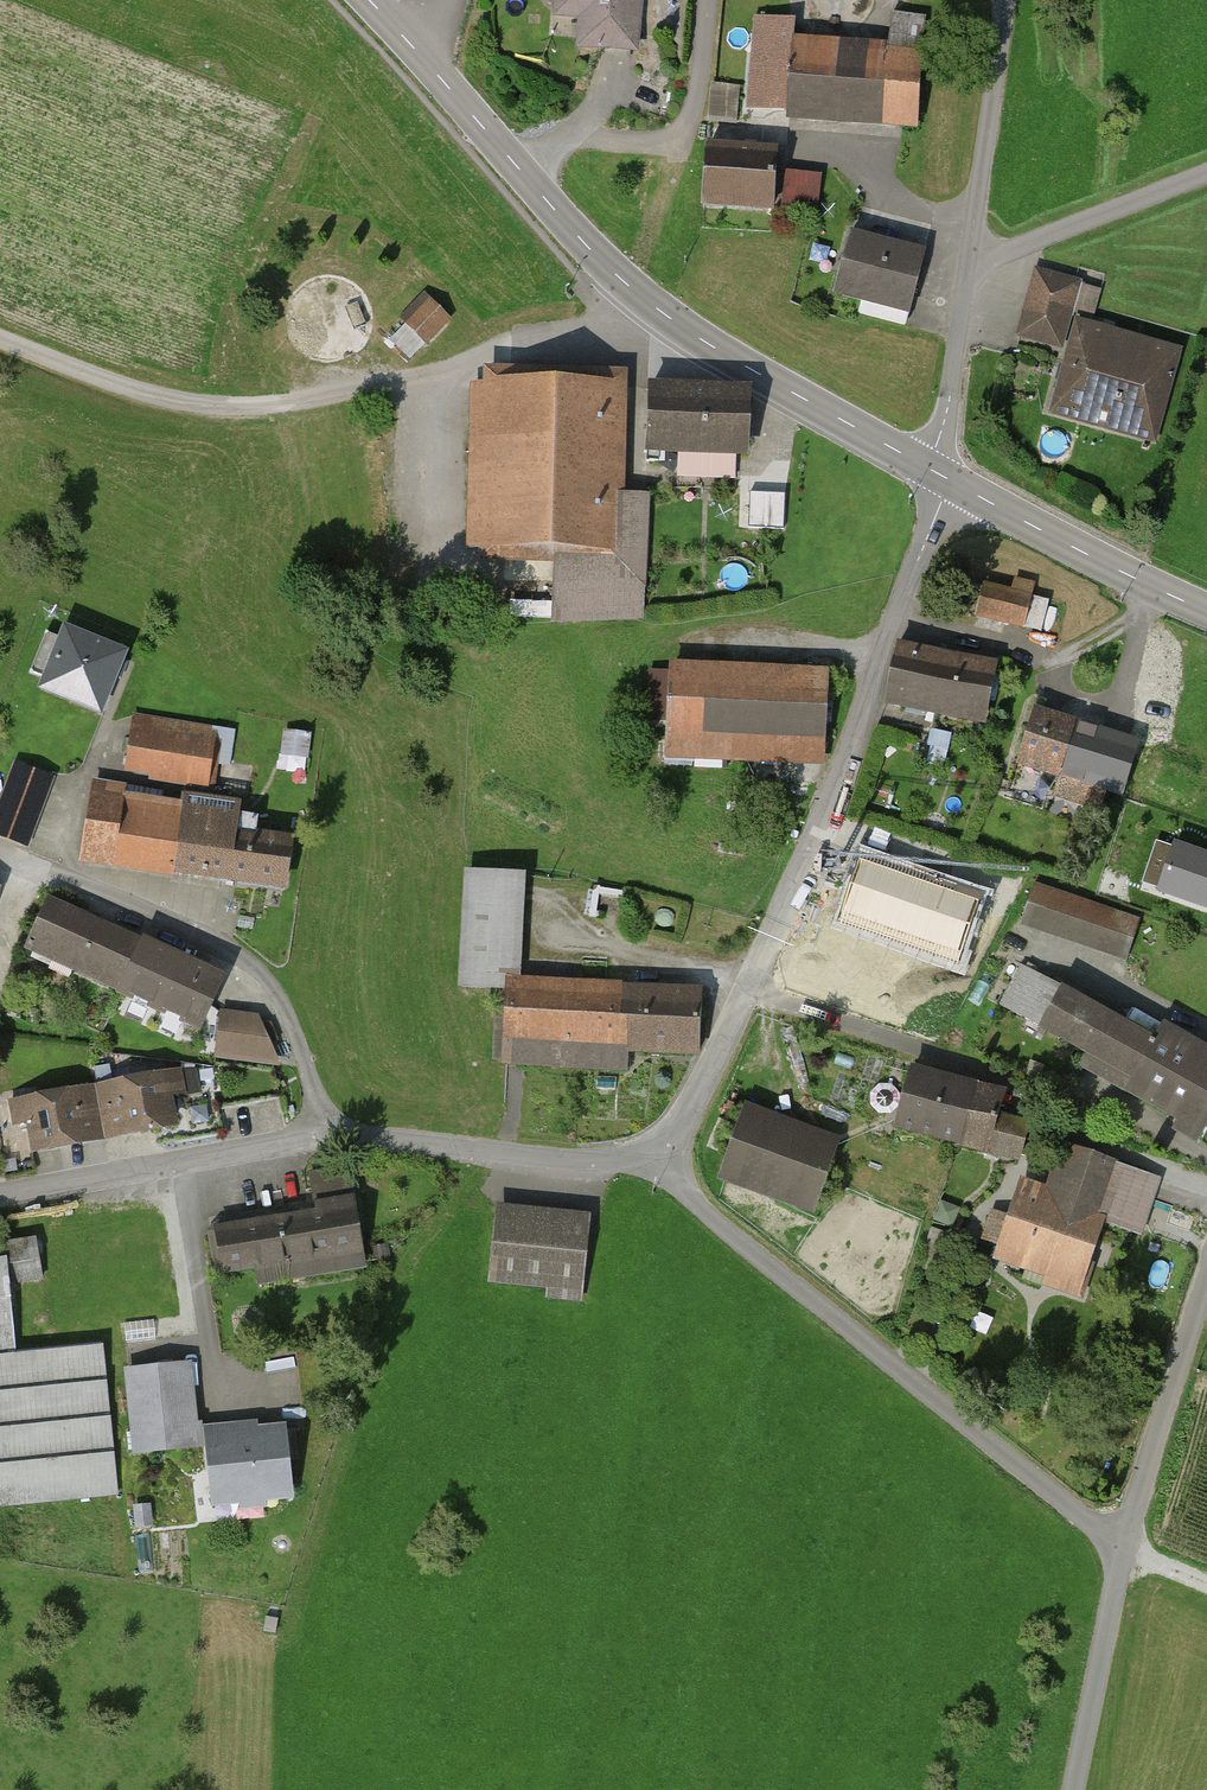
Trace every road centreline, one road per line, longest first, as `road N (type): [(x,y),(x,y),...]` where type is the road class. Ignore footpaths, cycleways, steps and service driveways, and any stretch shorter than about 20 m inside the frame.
road 1 (tertiary): [(925,466),(744,366),(608,267),(367,0)]
road 2 (residential): [(665,1151),(689,1192),(1121,1548)]
road 3 (residential): [(949,480),(830,810),(747,987)]
road 4 (residential): [(322,1134),(276,989),(248,959),(0,849)]
road 5 (track): [(0,343),(165,400),(217,409),(300,401),(440,369)]
road 6 (residential): [(665,1151),(569,1160),(322,1134)]
road 7 (residential): [(322,1134),(0,1196)]
road 8 (tertiary): [(1206,610),(949,480)]
road 9 (unclassified): [(1121,1548),(1206,1278)]
road 10 (unclassified): [(971,265),(1005,0)]
road 11 (residential): [(1206,173),(971,265)]
road 12 (unclassified): [(1071,1789),(1121,1548)]
road 13 (unclassified): [(925,466),(949,406),(971,265)]
road 14 (residential): [(747,987),(923,1050)]
road 15 (residential): [(747,987),(665,1151)]

